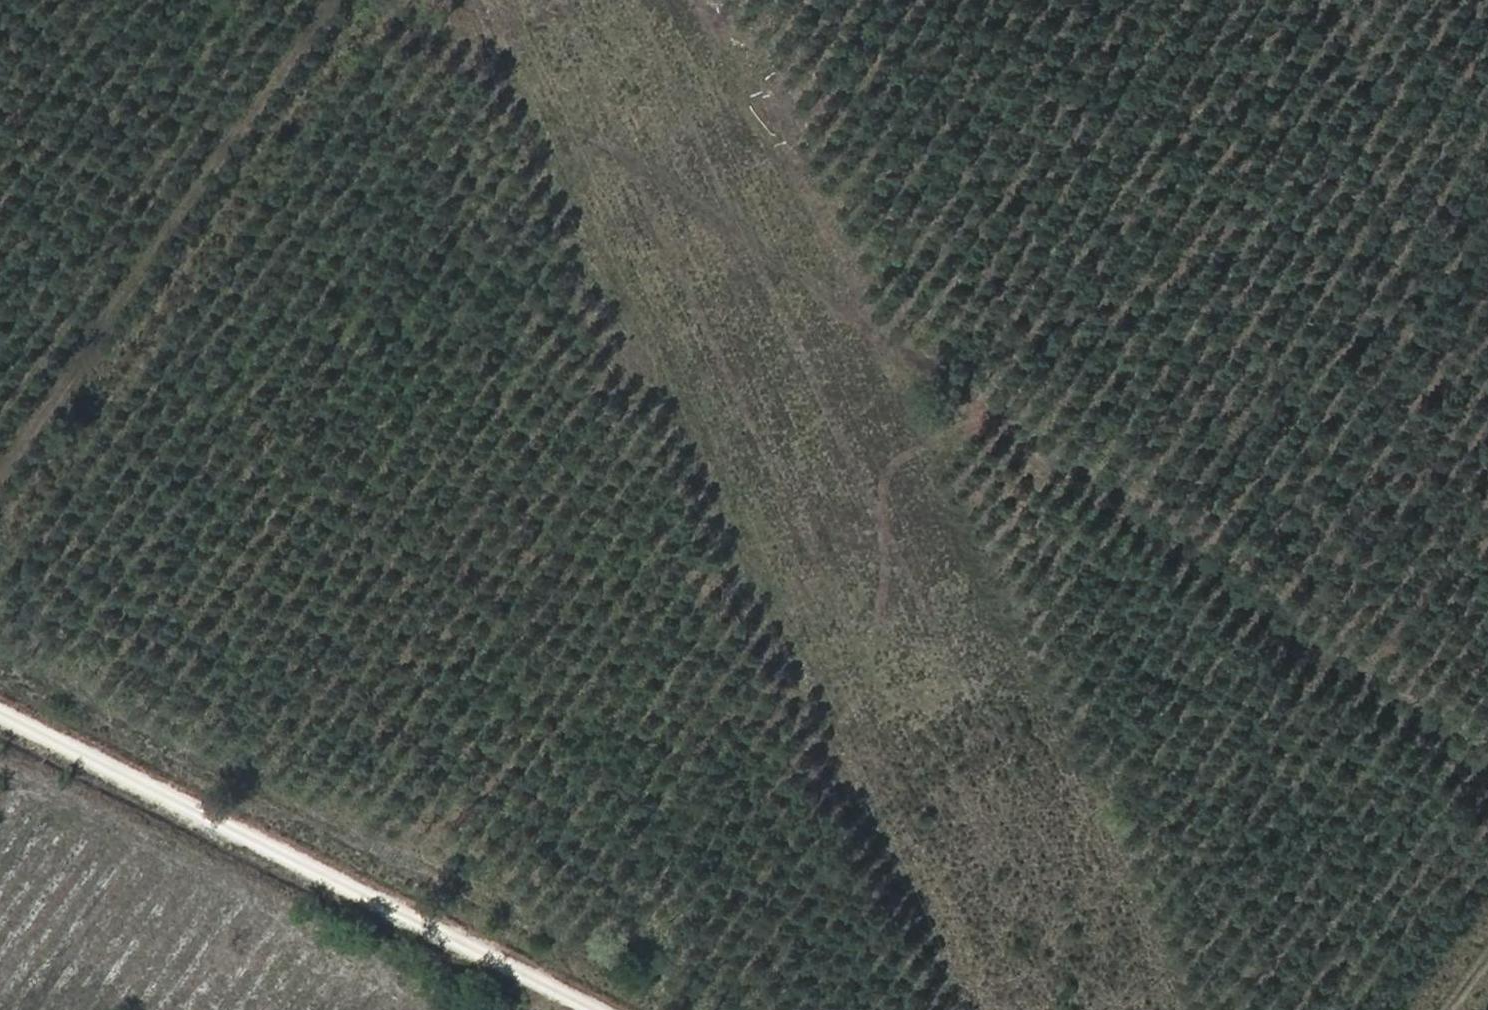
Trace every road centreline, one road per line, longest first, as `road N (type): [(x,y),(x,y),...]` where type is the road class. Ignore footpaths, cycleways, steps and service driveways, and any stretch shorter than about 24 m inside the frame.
road 1 (track): [(0,707),(605,1009)]

